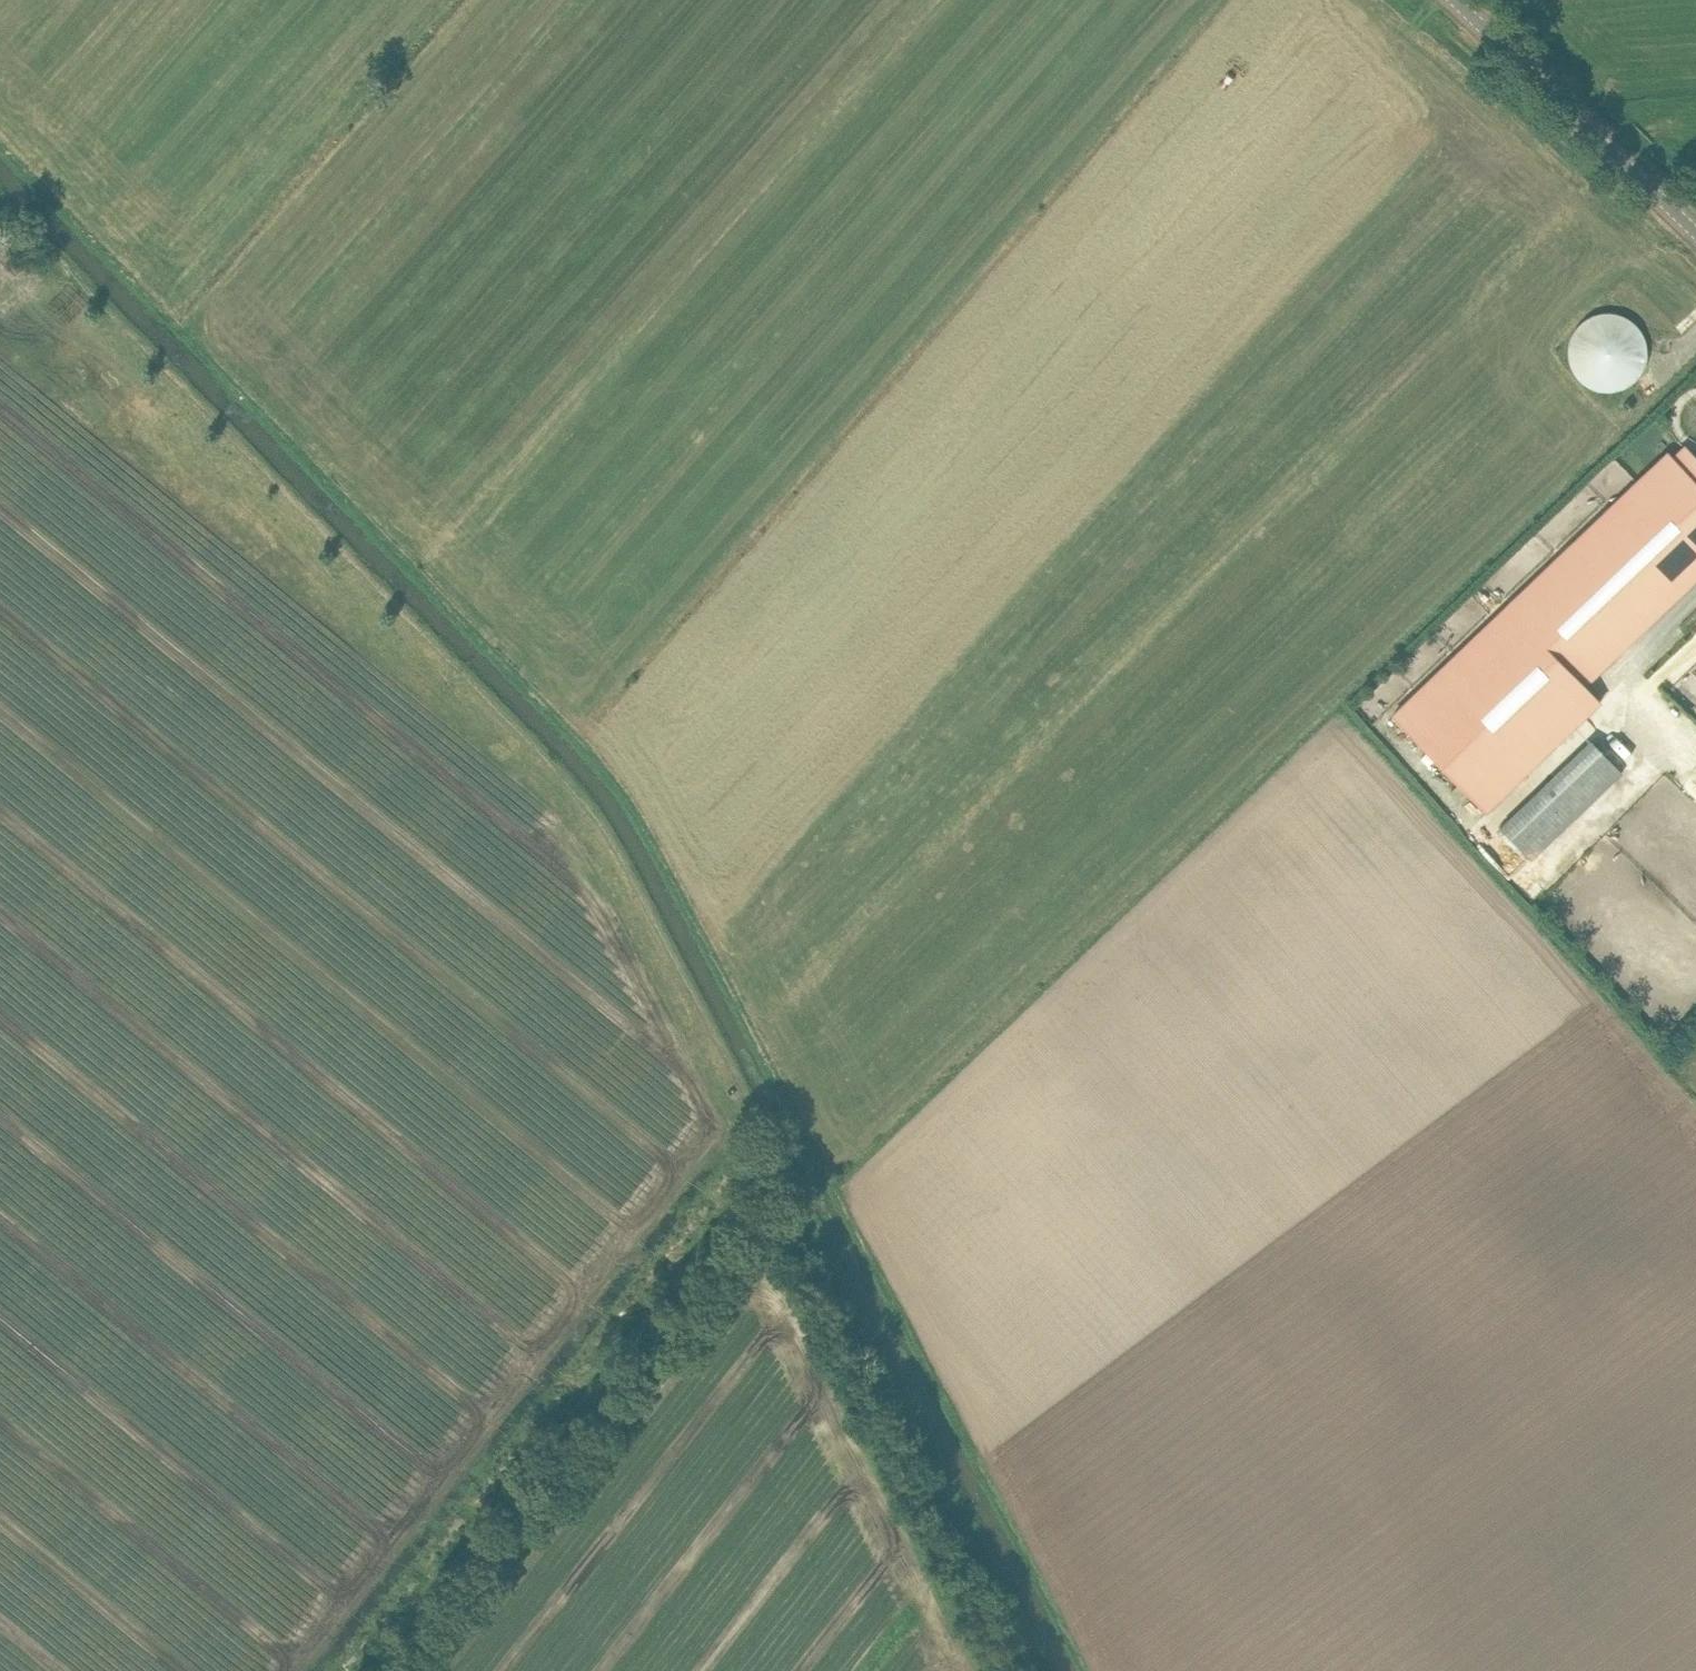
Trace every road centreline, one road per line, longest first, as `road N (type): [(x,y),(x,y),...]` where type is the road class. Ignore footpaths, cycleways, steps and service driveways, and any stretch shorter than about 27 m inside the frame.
road 1 (tertiary): [(1695,215),(1468,0)]

